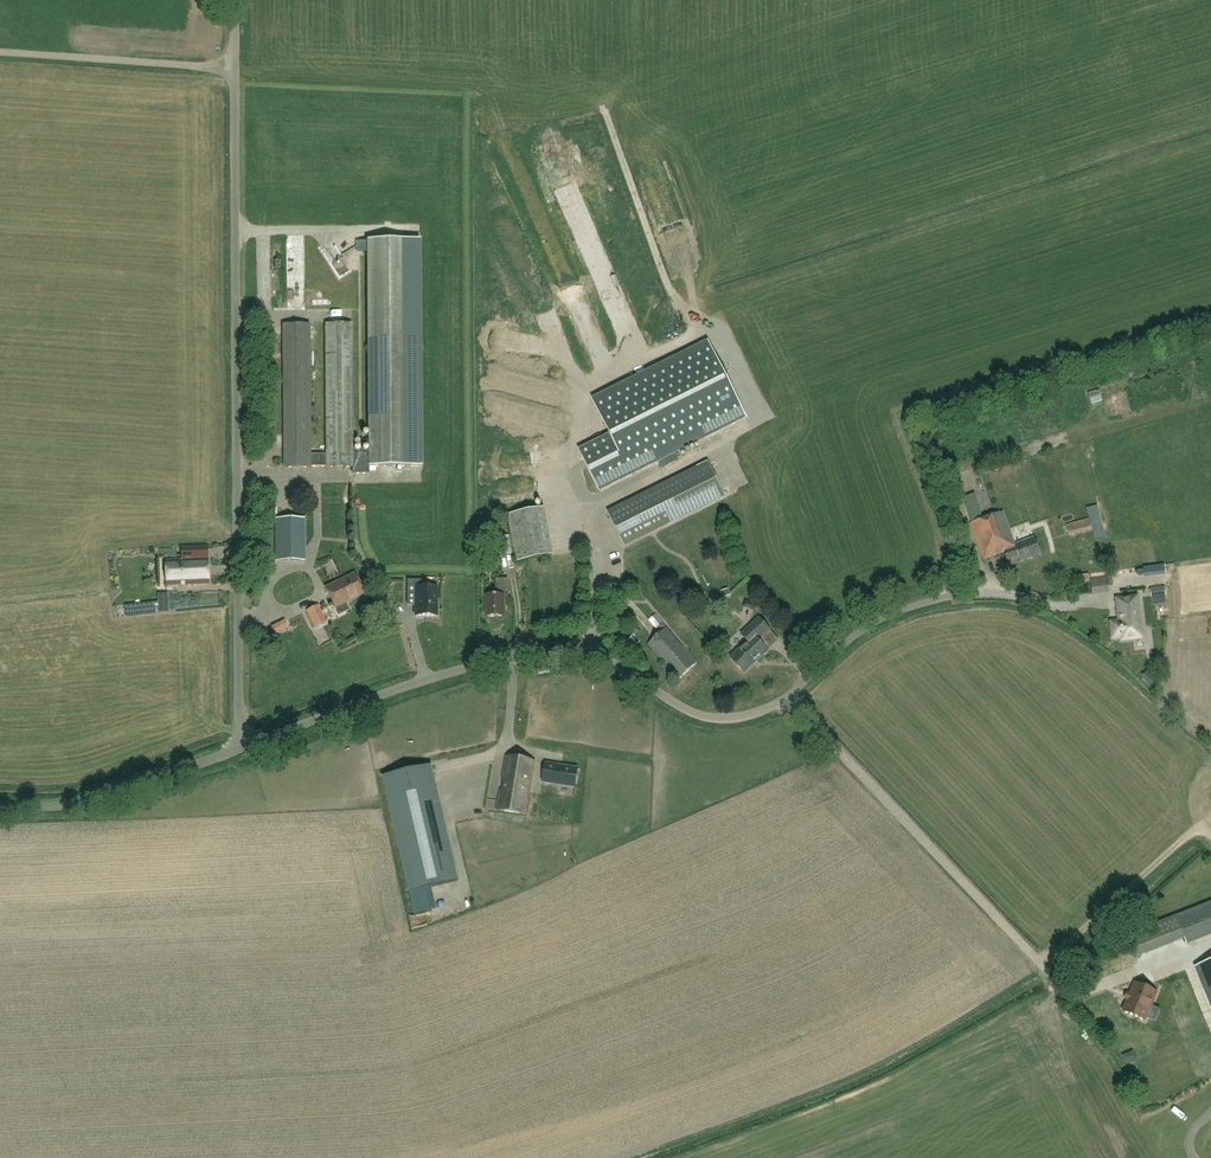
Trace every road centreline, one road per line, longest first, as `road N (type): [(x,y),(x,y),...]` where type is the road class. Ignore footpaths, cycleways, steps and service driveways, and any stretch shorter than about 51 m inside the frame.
road 1 (unclassified): [(240,748),(233,0)]
road 2 (unclassified): [(240,748),(421,681),(581,649),(701,717),(734,718),(787,696)]
road 3 (unclassified): [(1086,1010),(787,696)]
road 4 (unclassified): [(0,805),(80,802),(240,748)]
road 5 (unclassified): [(787,696),(875,624),(908,608),(998,590)]

